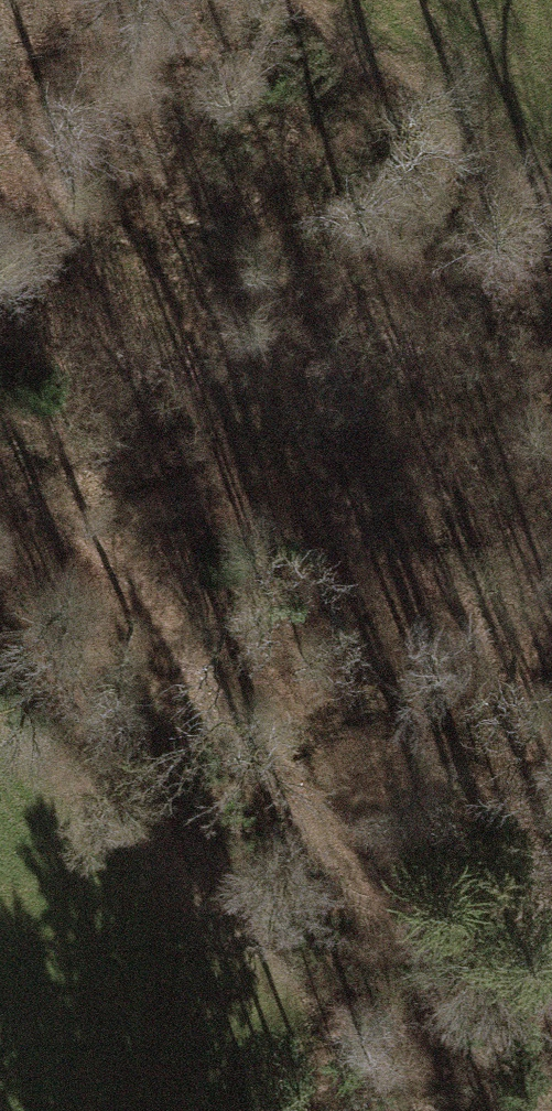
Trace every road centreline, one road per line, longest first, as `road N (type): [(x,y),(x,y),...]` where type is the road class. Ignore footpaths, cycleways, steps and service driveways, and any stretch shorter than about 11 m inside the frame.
road 1 (track): [(0,443),(264,729),(445,1058),(530,1110)]
road 2 (track): [(0,199),(120,269),(355,532),(485,630),(551,653)]
road 3 (track): [(169,323),(340,52)]

